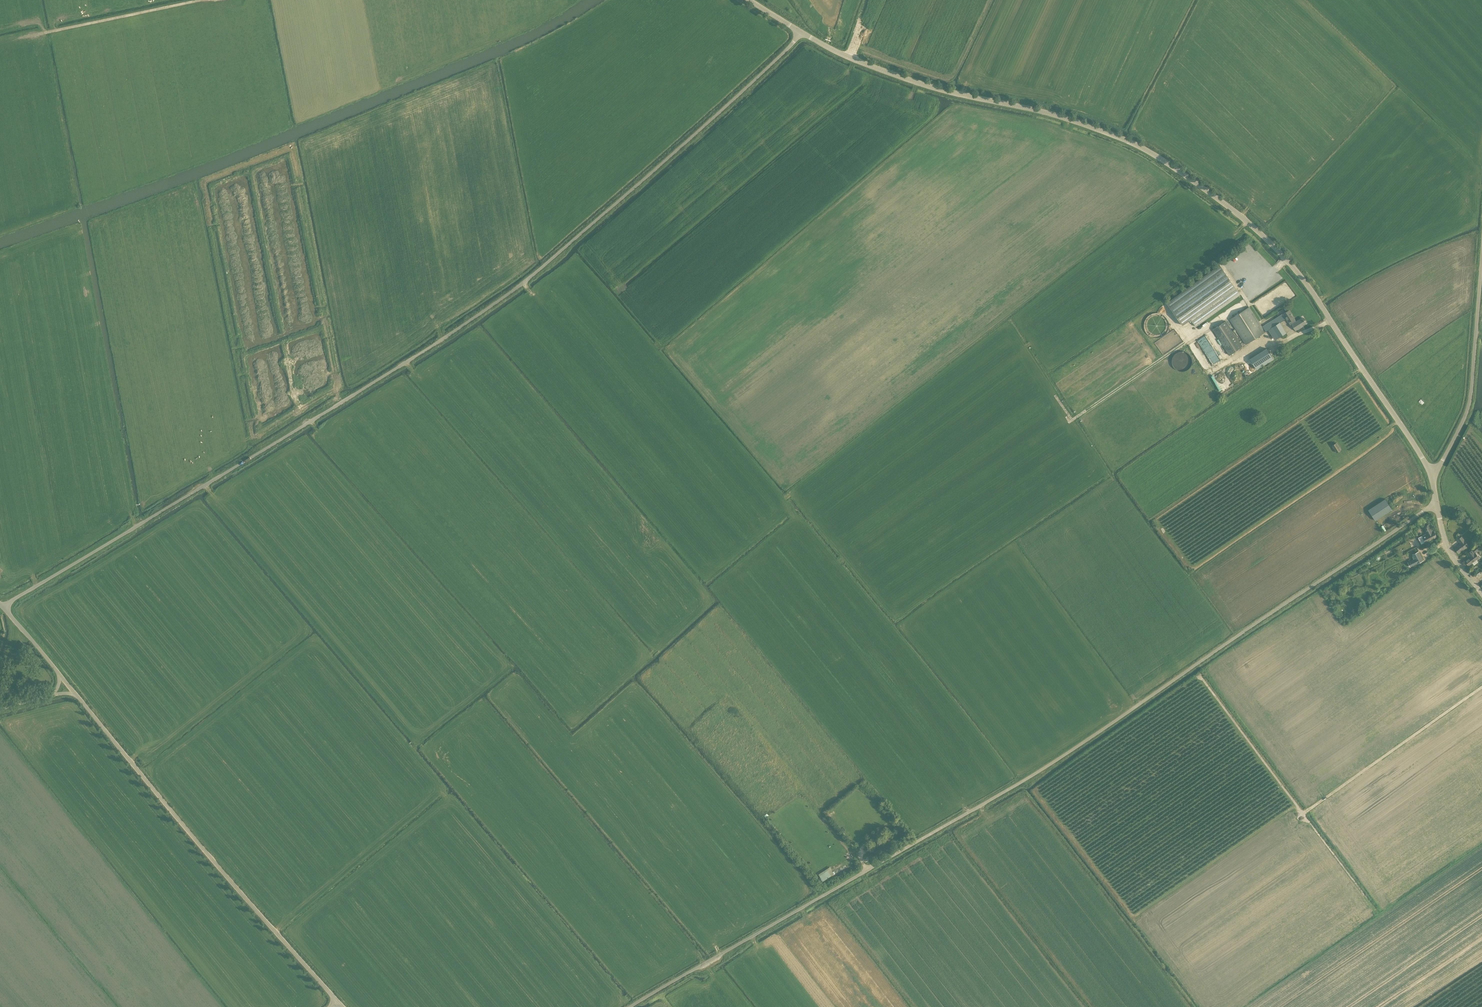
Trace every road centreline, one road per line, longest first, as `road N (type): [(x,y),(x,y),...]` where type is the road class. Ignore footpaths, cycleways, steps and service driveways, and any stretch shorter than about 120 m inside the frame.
road 1 (unclassified): [(3,608),(514,292),(802,33)]
road 2 (unclassified): [(630,1006),(1025,781),(1437,505)]
road 3 (tertiary): [(1430,474),(1296,270),(1202,187),(1122,138),(916,83),(802,33)]
road 4 (unclassified): [(336,1002),(77,695)]
road 5 (unclassified): [(1430,474),(1470,399),(1481,251)]

